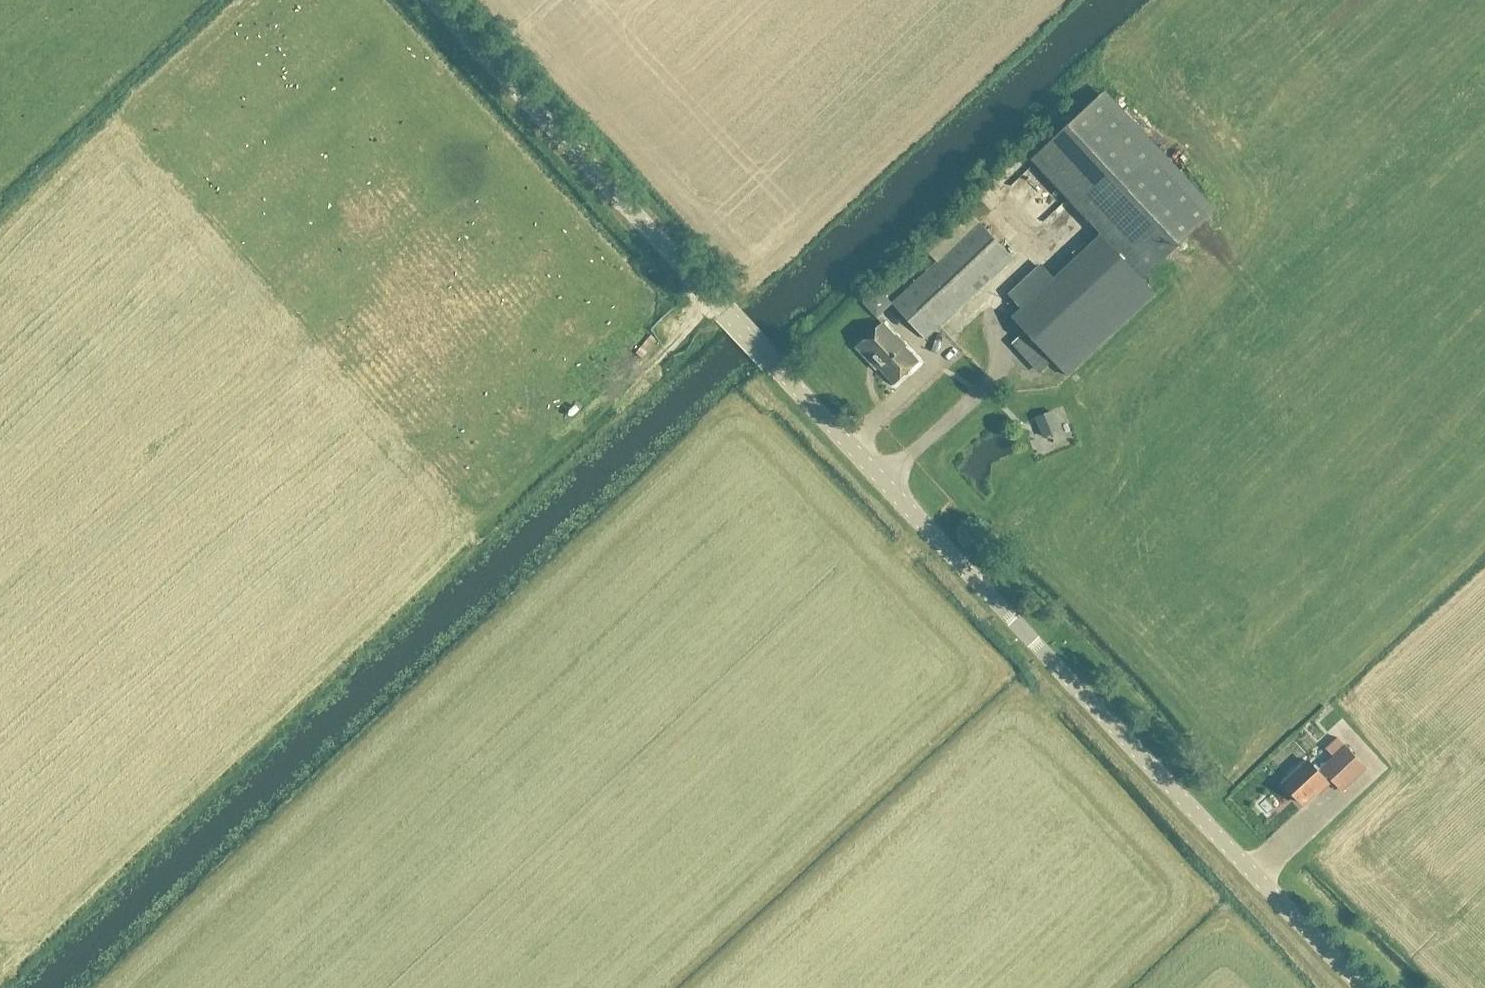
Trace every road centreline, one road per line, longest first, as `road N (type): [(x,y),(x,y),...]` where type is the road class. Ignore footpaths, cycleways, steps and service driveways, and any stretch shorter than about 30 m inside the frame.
road 1 (unclassified): [(1371,987),(433,0)]

